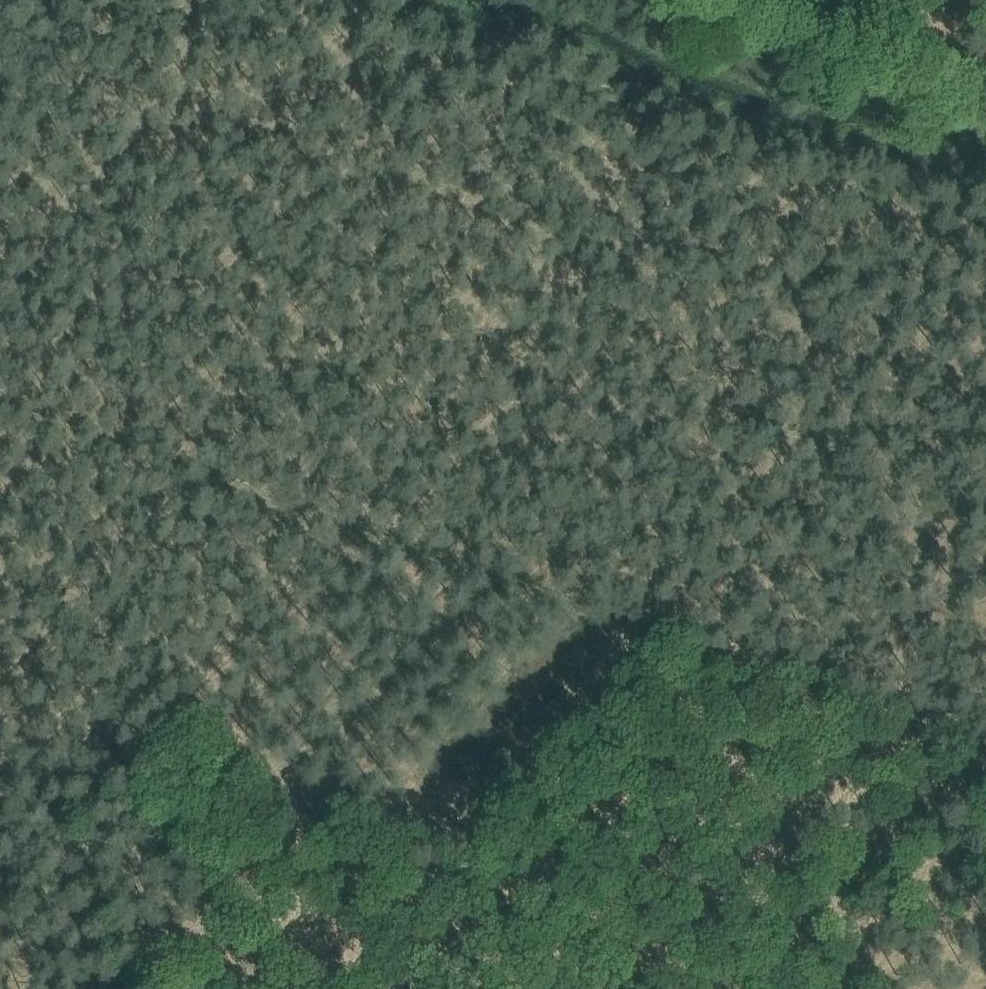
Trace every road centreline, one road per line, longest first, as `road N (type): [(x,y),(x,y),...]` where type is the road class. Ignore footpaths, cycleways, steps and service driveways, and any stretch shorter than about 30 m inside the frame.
road 1 (track): [(985,745),(0,400)]
road 2 (track): [(985,93),(734,0)]

